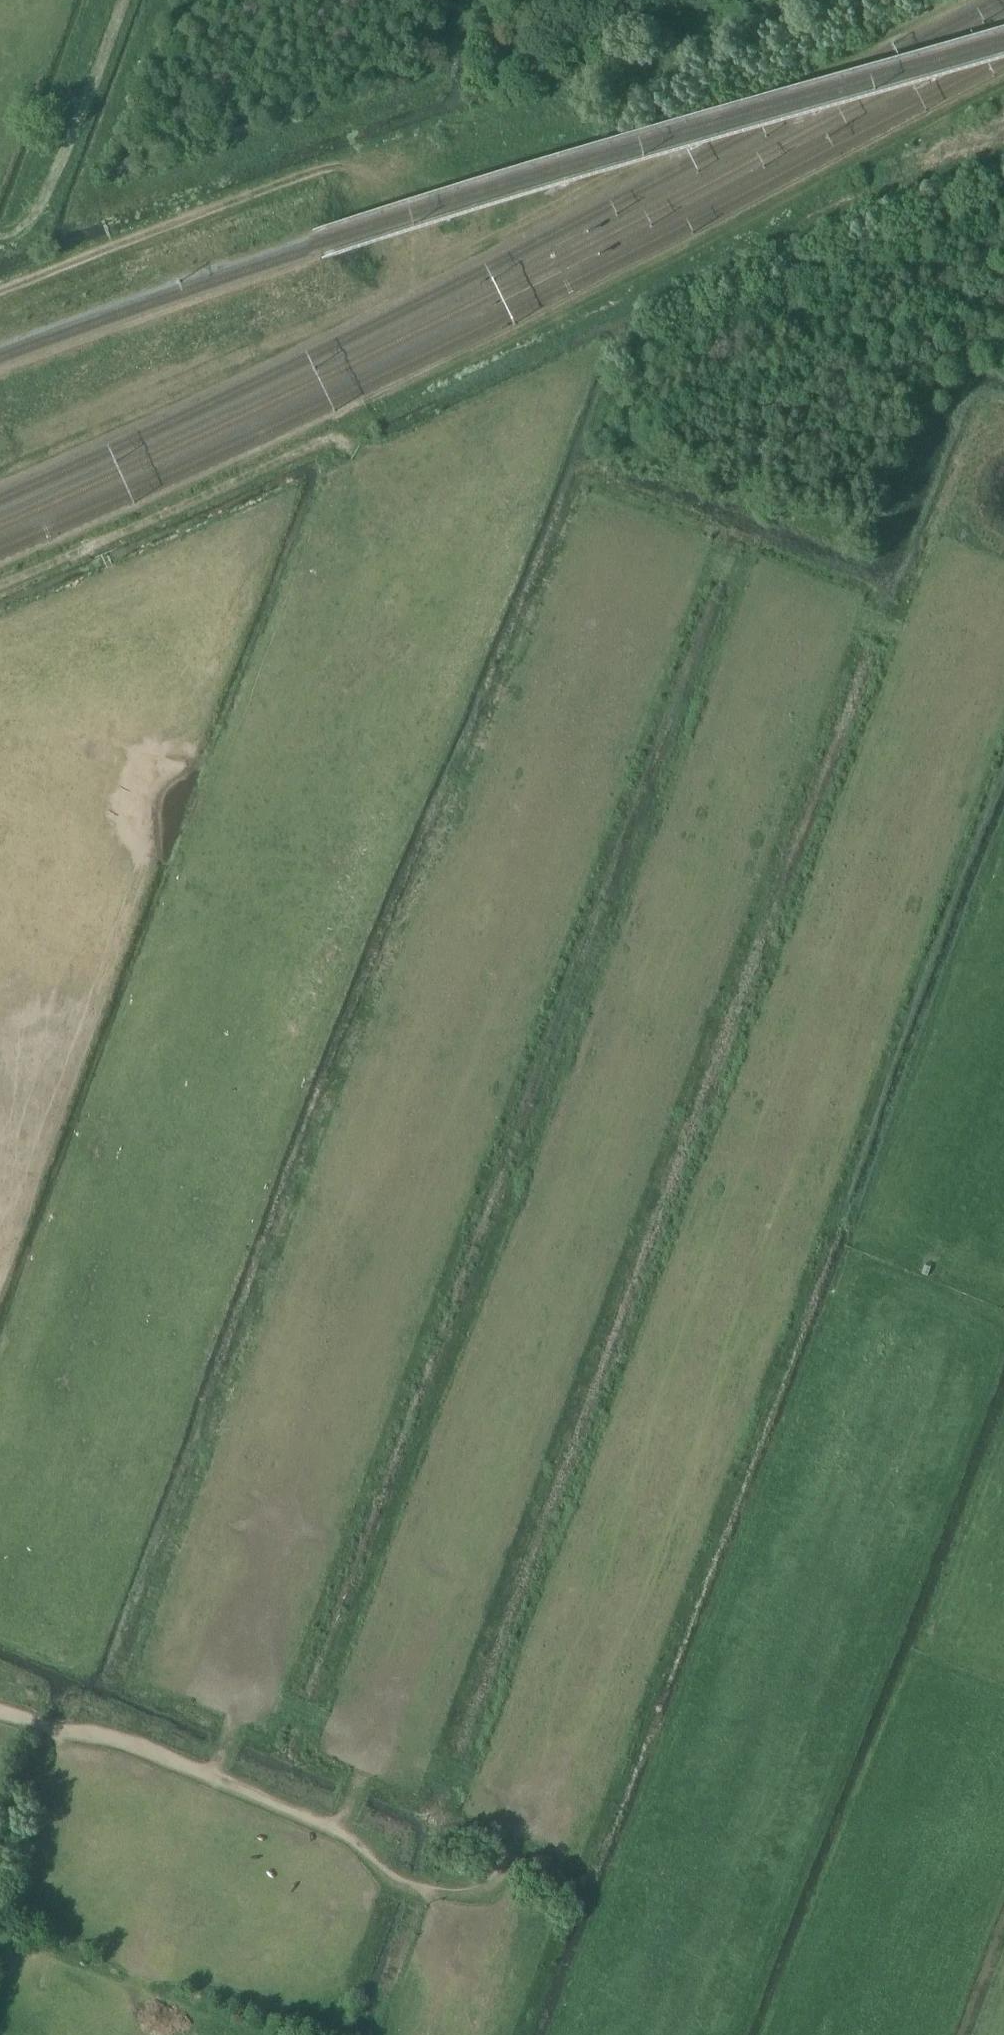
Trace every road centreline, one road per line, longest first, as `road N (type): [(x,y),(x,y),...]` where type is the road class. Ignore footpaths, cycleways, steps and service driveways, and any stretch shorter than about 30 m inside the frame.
road 1 (track): [(0,291),(339,168),(371,185),(396,262),(393,288),(376,302),(0,461)]
road 2 (track): [(960,0),(560,198),(396,264)]

